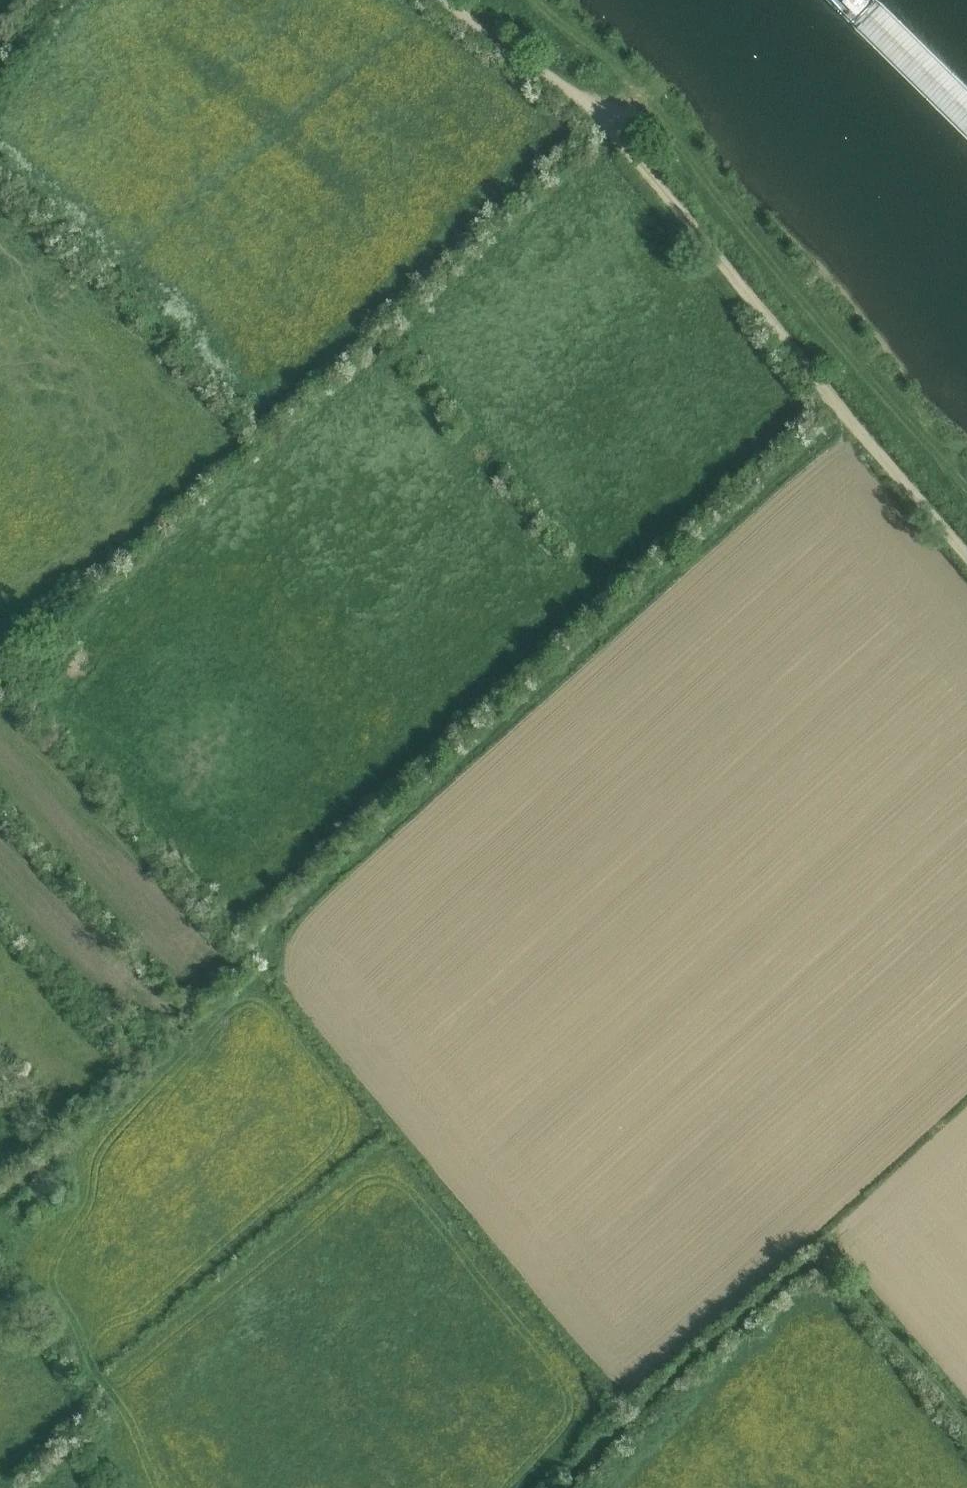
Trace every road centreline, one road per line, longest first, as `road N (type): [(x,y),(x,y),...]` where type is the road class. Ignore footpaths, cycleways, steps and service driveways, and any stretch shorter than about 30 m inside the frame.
road 1 (track): [(966,553),(605,123),(446,0)]
road 2 (track): [(966,1421),(845,1279),(810,1264),(634,1416),(571,1487)]

